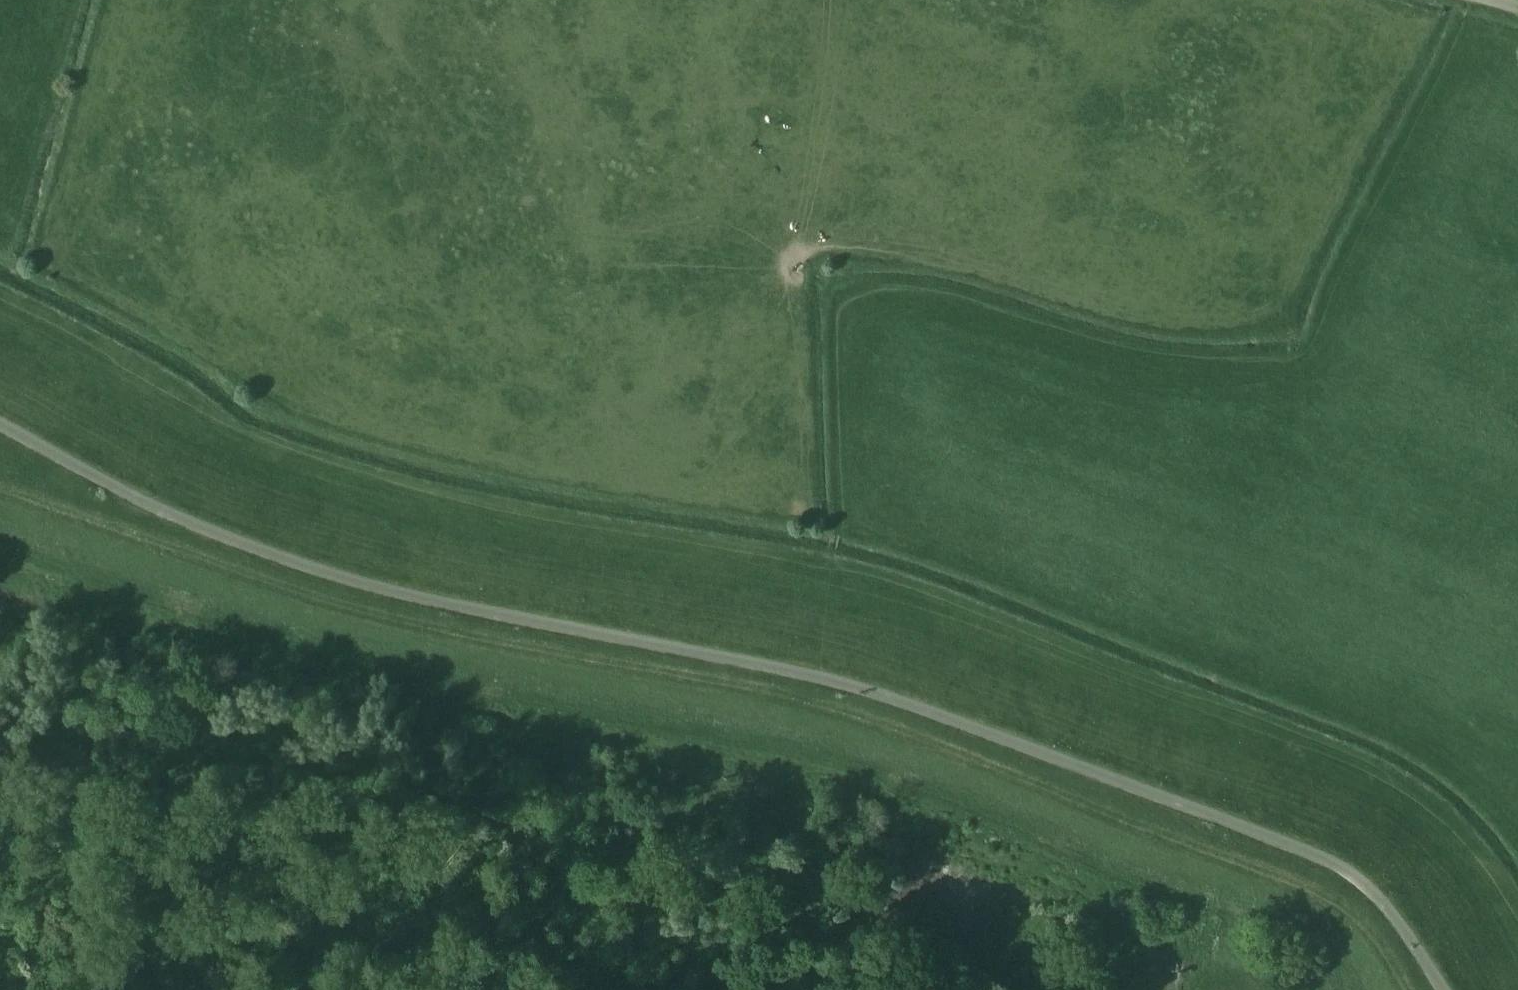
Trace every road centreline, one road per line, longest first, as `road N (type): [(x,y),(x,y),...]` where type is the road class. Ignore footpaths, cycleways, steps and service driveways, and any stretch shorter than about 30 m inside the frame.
road 1 (unclassified): [(1440,989),(1348,870),(1272,838),(954,717),(798,667),(524,619),(251,556),(137,508),(0,432)]

